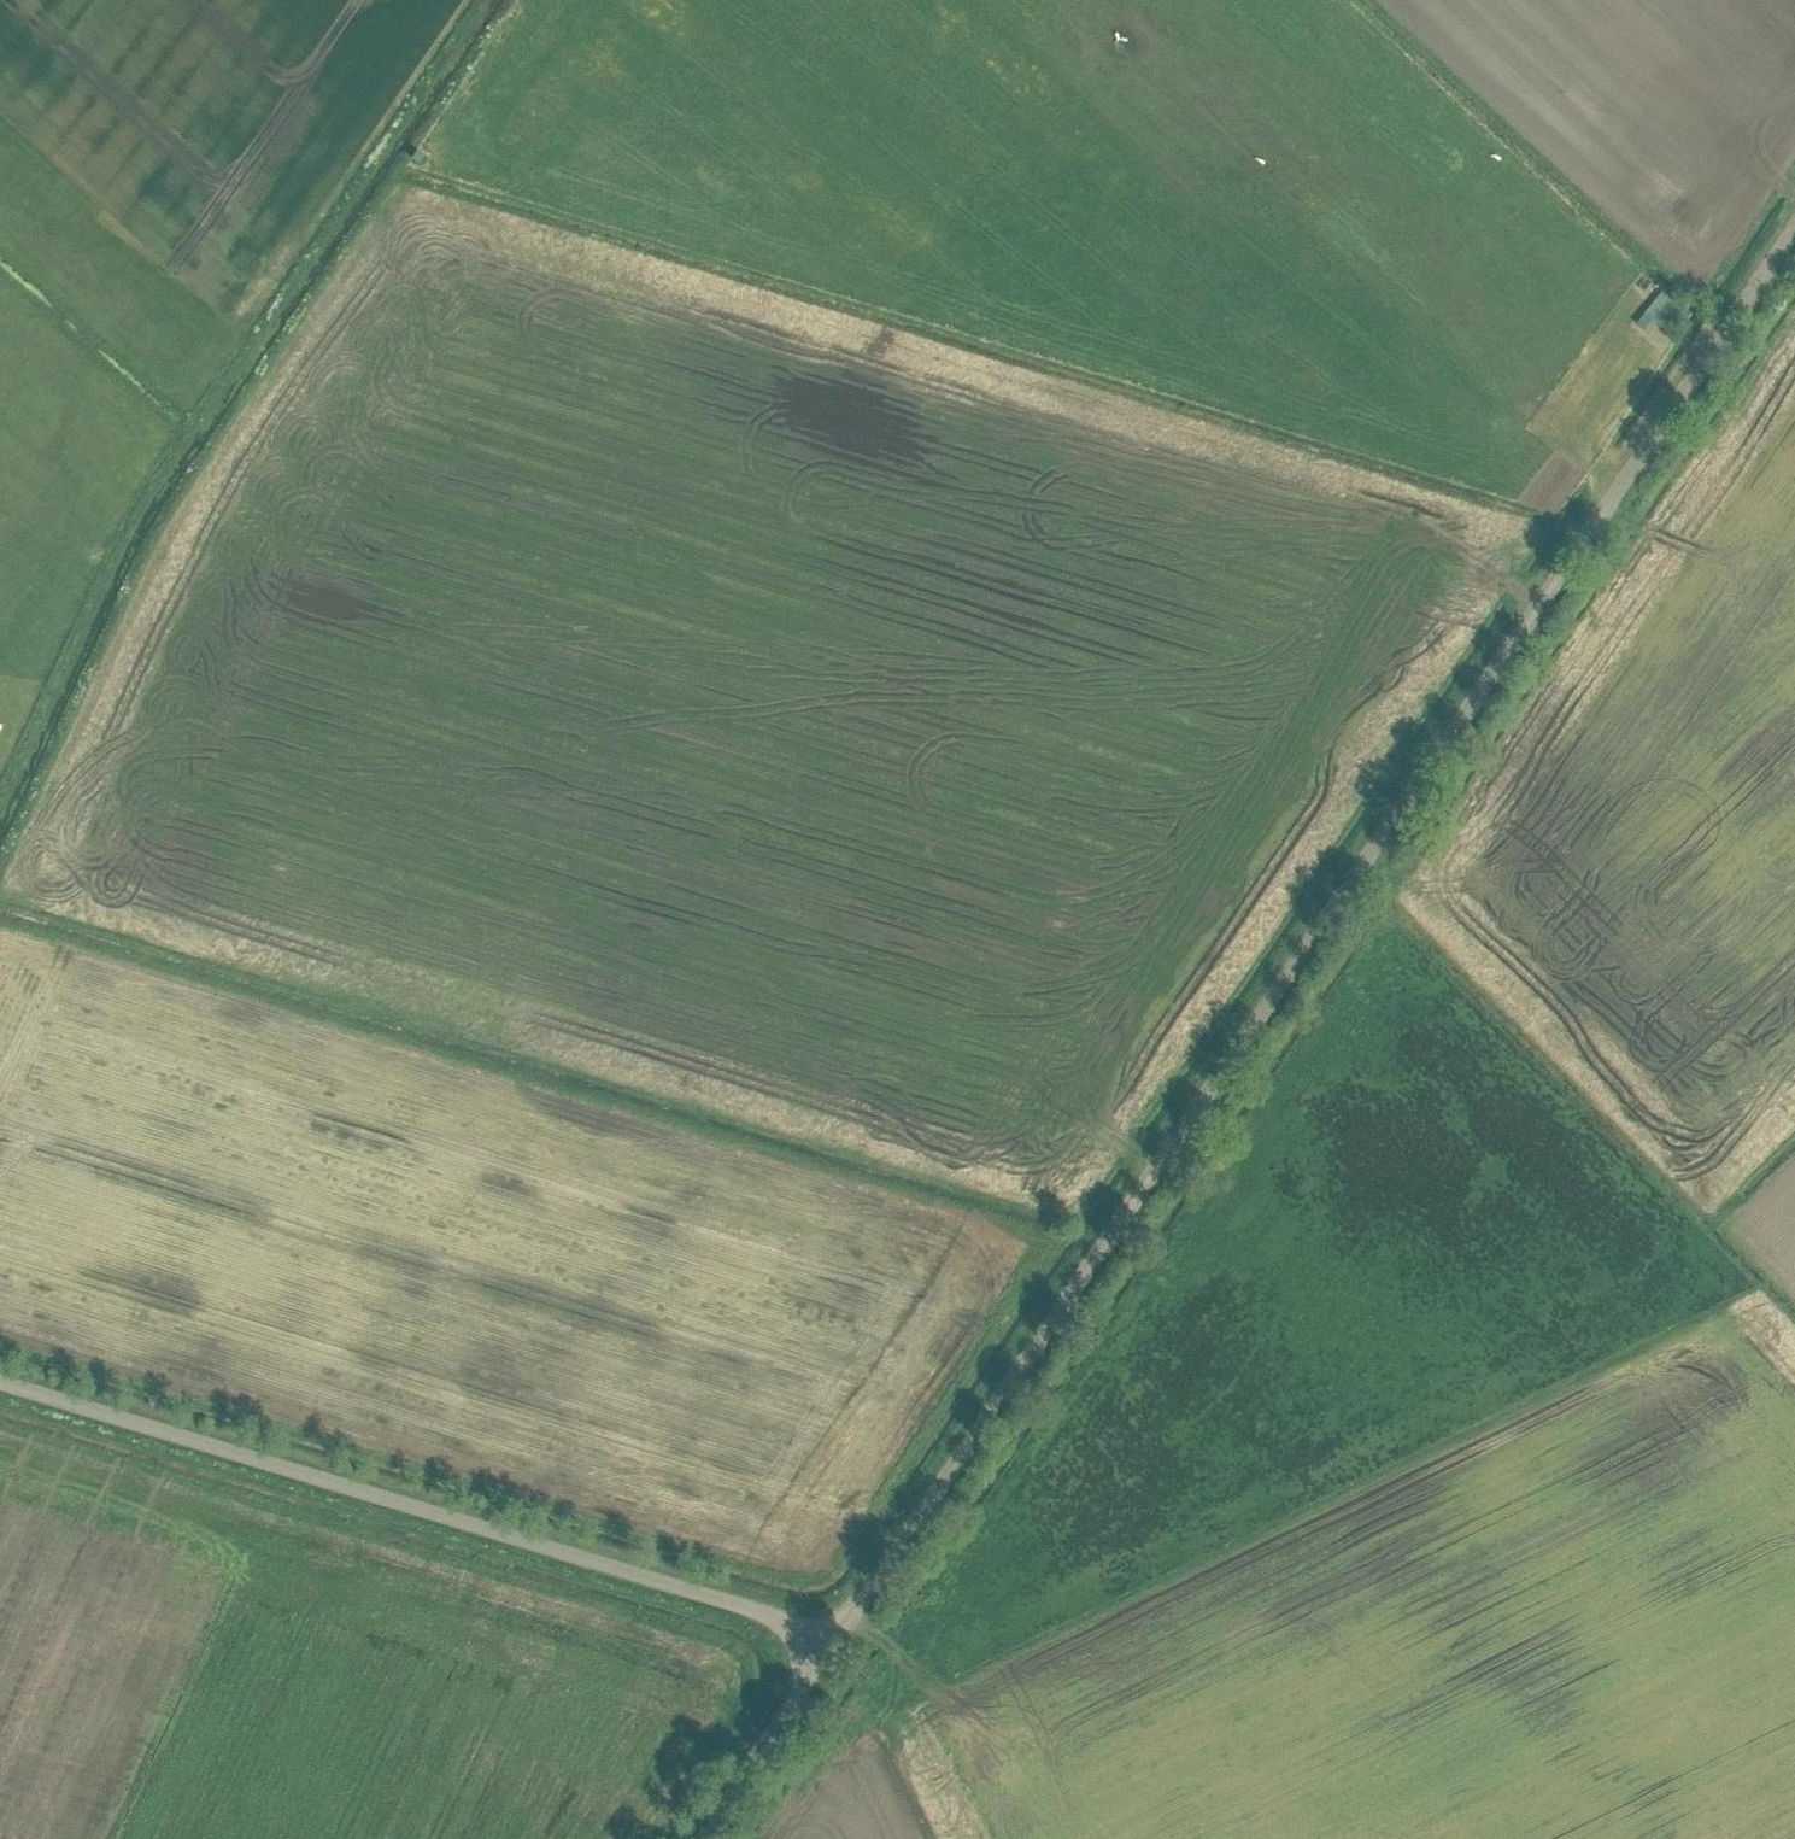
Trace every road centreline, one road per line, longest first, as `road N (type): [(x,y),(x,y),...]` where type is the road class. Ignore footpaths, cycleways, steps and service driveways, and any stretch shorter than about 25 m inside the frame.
road 1 (unclassified): [(825,1652),(1794,229)]
road 2 (unclassified): [(825,1652),(765,1615),(0,1383)]
road 3 (unclassified): [(698,1838),(825,1652)]

